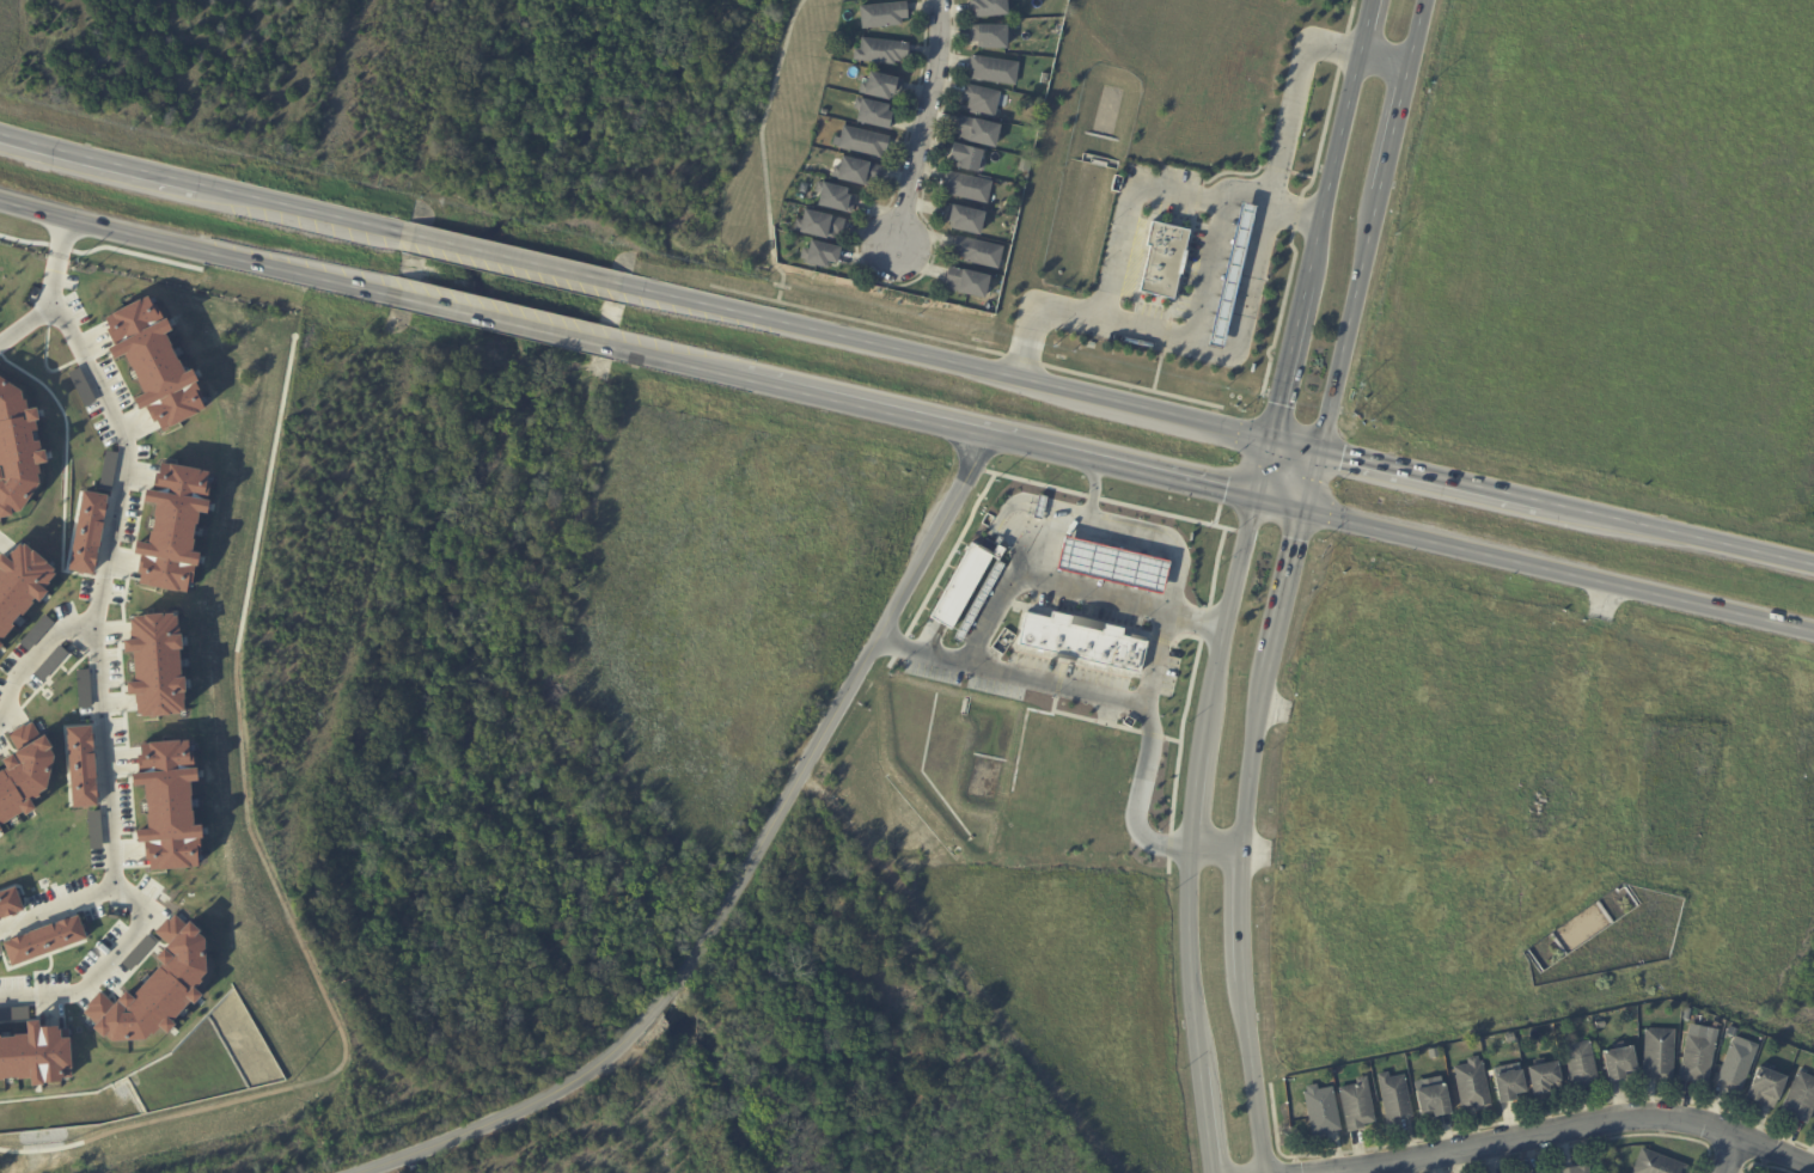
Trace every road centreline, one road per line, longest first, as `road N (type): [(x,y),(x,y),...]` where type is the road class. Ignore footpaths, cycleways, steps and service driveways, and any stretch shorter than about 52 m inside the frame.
road 1 (tertiary): [(356,1172),(558,1092),(634,1031),(735,886),(984,436)]
road 2 (secondary): [(1256,502),(1209,680),(1185,882),(1187,988),(1211,1172)]
road 3 (primary): [(1270,442),(624,286)]
road 4 (primary): [(738,378),(1256,502)]
road 5 (primary): [(1303,513),(1813,633)]
road 6 (secondary): [(1263,1172),(1240,973),(1241,850),(1268,668)]
road 7 (residential): [(1316,1172),(1644,1123),(1711,1134),(1807,1172)]
road 8 (primary): [(0,204),(384,295)]
road 9 (secondary): [(1373,0),(1307,285)]
road 10 (primary): [(1813,568),(1541,505)]
road 11 (secondary): [(1319,453),(1381,188)]
road 12 (residential): [(932,0),(935,57),(896,246)]
road 13 (primary): [(624,286),(398,233)]
road 14 (primary): [(1541,505),(1319,453)]
road 15 (primary): [(384,295),(606,347)]
road 16 (primary): [(398,233),(185,182)]
road 17 (primary): [(185,182),(0,134)]
road 18 (secondary): [(1307,285),(1270,442)]
road 19 (secondary): [(1268,668),(1303,513)]
road 20 (primary): [(606,347),(738,378)]
road 21 (secondary): [(1381,188),(1409,69)]

